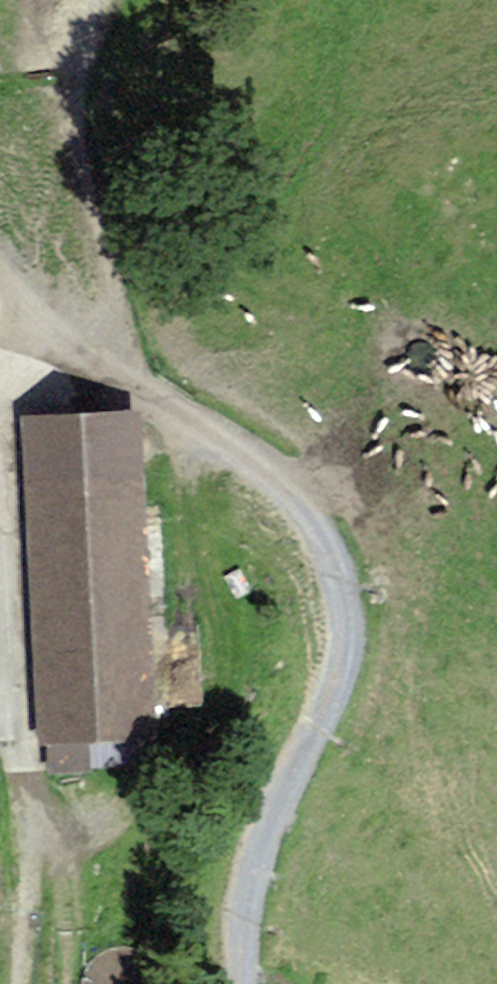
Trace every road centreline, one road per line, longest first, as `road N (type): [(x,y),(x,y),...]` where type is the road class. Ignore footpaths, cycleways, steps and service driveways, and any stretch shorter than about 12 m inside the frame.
road 1 (track): [(0,268),(41,331),(316,508),(352,574),(349,675),(254,868),(249,983)]
road 2 (track): [(3,272),(22,741),(18,983)]

